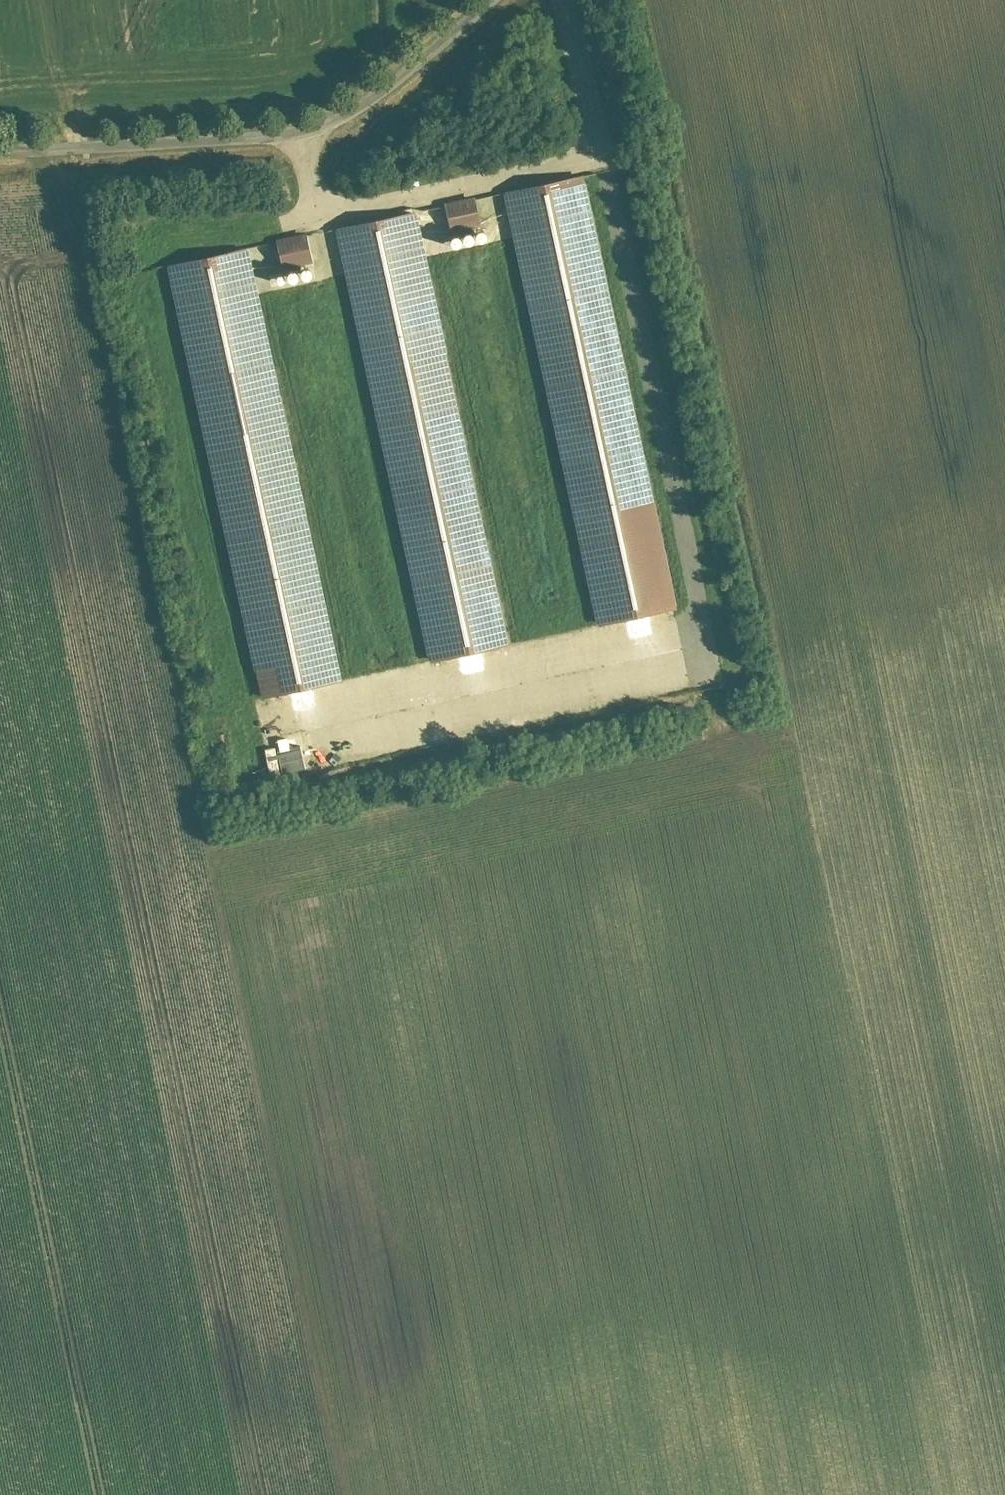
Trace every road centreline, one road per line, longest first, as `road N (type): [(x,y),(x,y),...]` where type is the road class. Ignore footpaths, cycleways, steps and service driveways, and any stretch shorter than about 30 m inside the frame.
road 1 (unclassified): [(497,0),(359,109),(297,134),(0,154)]

